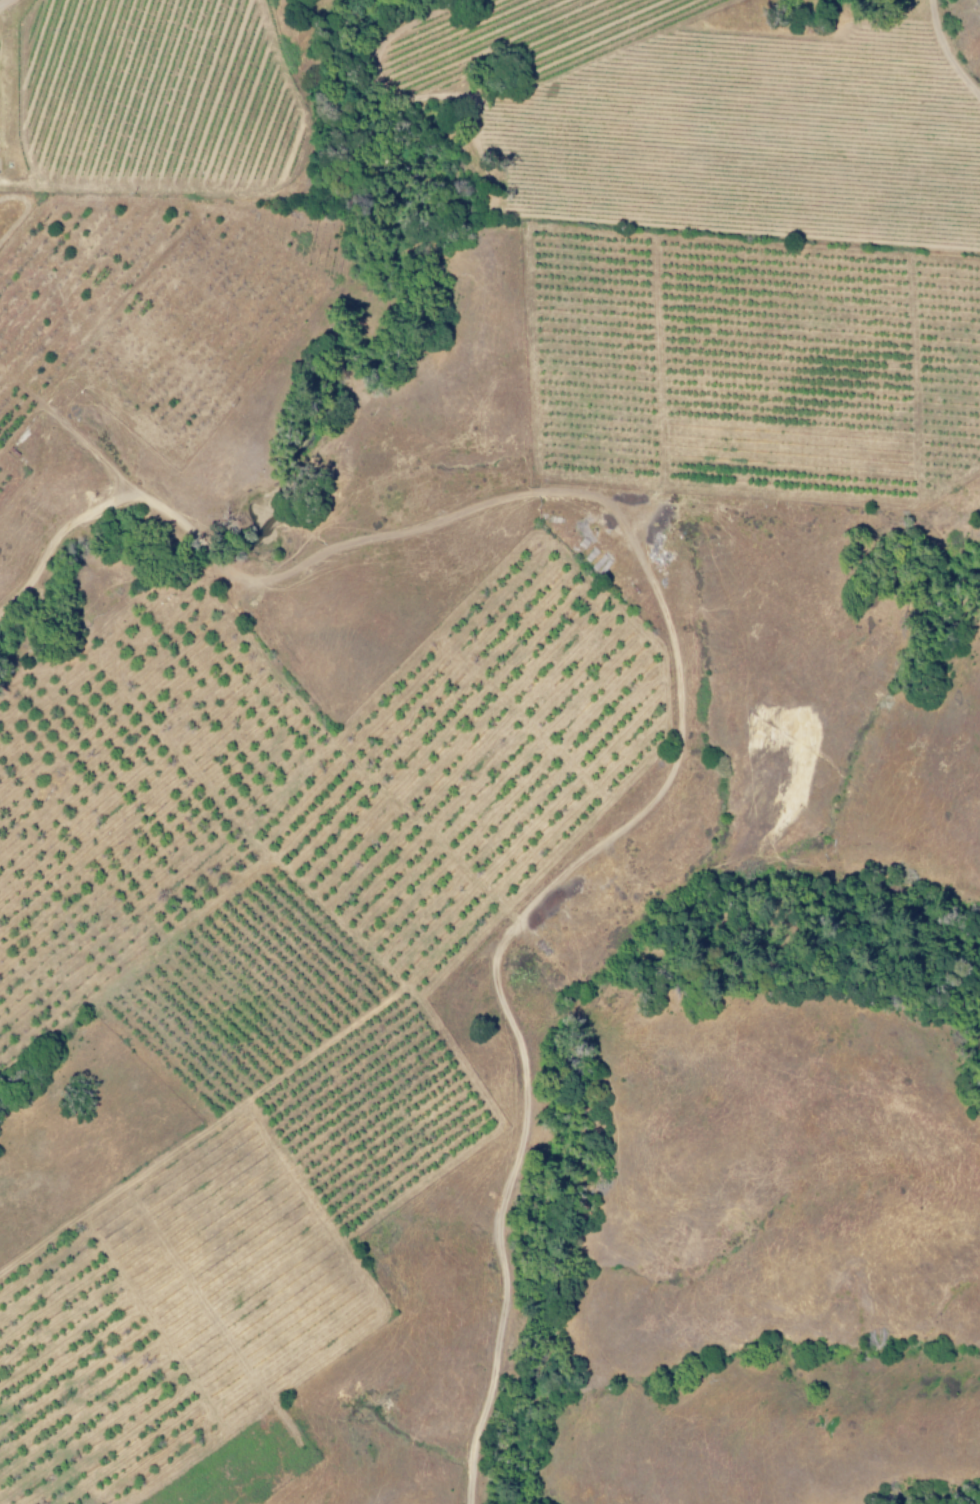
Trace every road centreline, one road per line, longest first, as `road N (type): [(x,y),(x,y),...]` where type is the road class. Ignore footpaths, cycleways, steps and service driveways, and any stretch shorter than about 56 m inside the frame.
road 1 (residential): [(0,808),(50,767),(83,707),(127,679),(165,679),(302,833),(346,855),(472,849),(565,750),(598,624),(696,442),(828,382),(932,272),(964,151),(979,151)]

